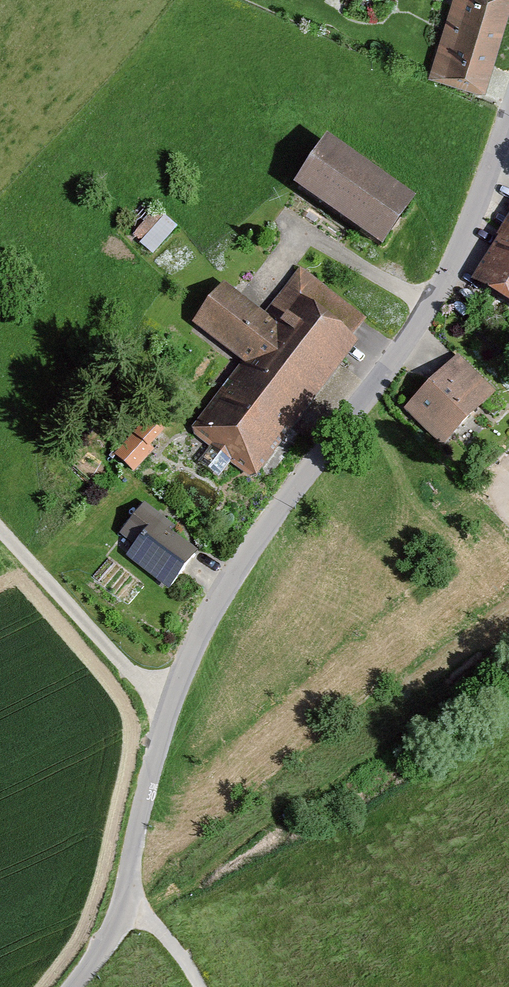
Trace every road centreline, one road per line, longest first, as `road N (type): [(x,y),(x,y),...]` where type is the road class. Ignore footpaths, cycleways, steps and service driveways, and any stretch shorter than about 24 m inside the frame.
road 1 (unclassified): [(75,986),(119,929),(171,703),(225,586),(428,310),(508,115)]
road 2 (track): [(0,530),(142,683),(171,703)]

